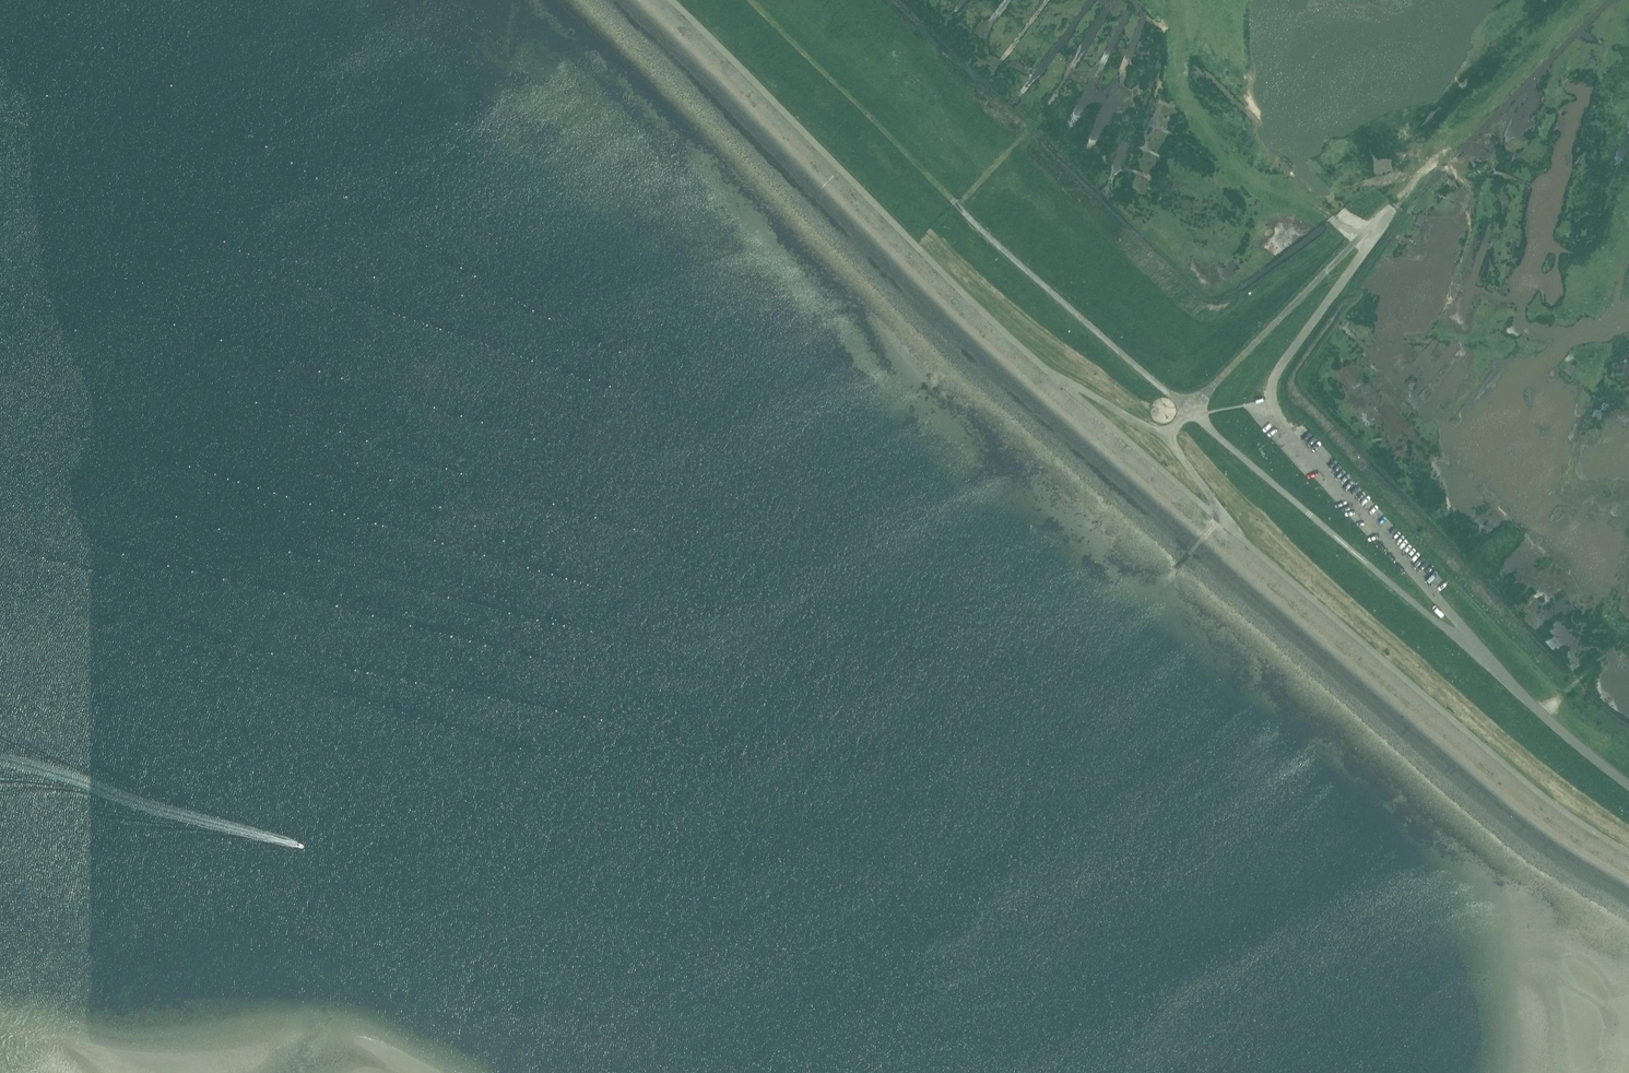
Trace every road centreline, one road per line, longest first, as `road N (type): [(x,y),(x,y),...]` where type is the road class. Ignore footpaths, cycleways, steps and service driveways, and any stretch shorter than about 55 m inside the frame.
road 1 (unclassified): [(1628,785),(1554,725),(1480,646),(1276,412),(1278,373),(1381,221)]

